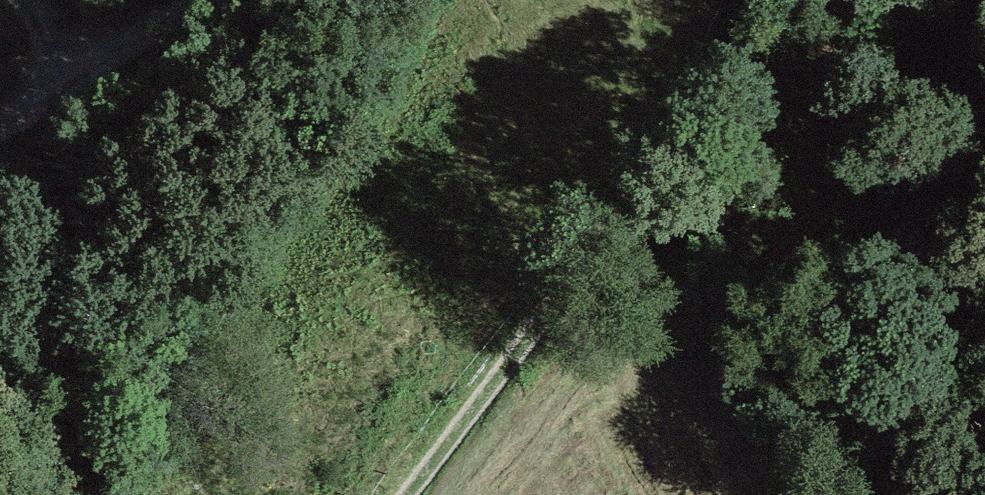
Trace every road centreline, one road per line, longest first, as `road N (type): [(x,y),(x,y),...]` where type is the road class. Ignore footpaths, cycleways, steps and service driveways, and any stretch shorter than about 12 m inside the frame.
road 1 (trunk): [(0,242),(984,10)]
road 2 (track): [(741,0),(380,494)]
road 3 (track): [(0,118),(195,0)]

